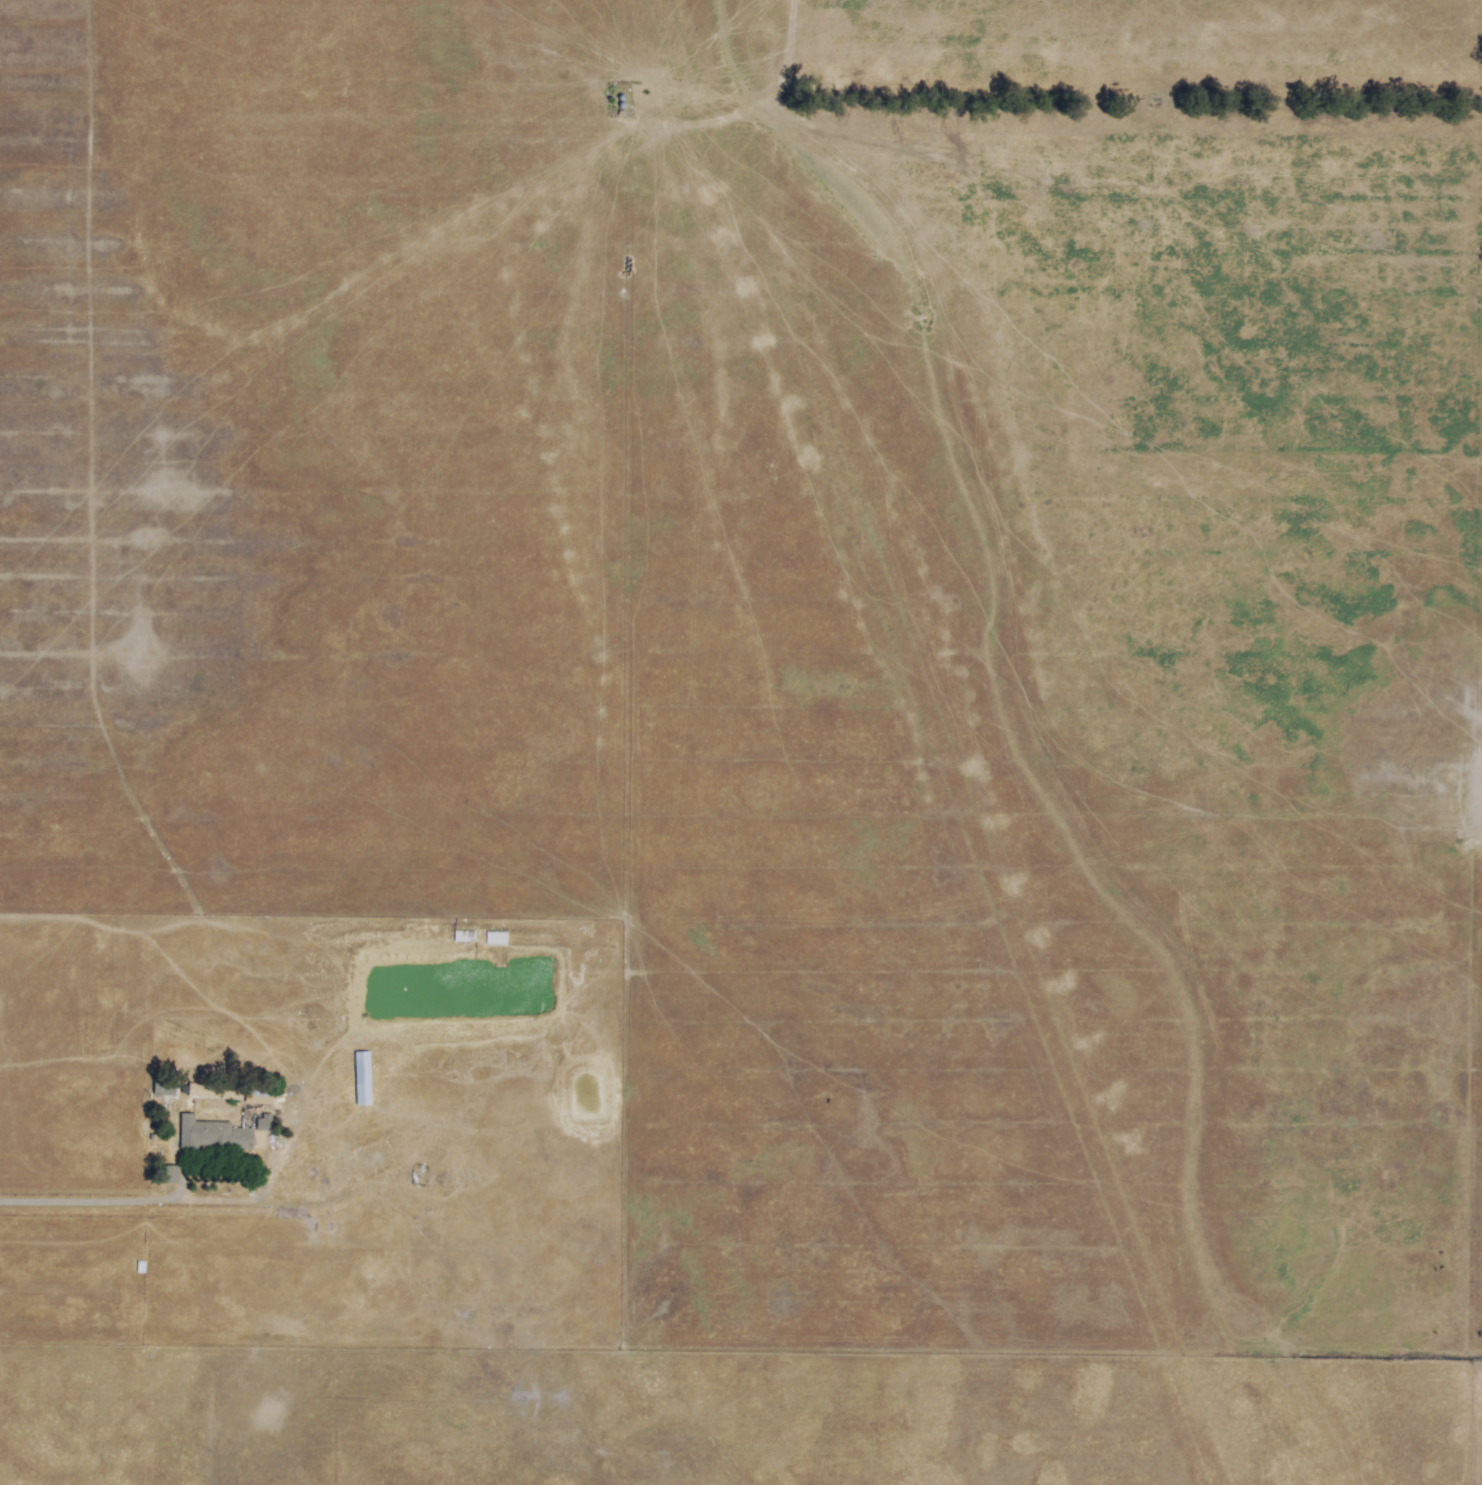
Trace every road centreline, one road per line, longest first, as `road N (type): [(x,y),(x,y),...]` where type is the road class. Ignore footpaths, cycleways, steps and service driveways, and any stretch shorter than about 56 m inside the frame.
road 1 (residential): [(0,1201),(266,1206),(405,1185)]

